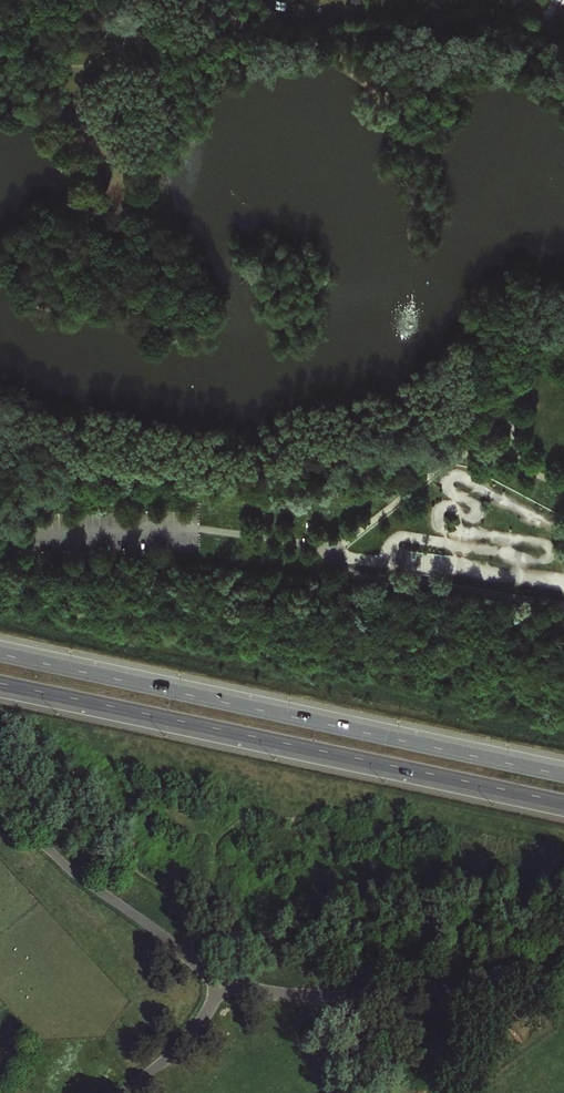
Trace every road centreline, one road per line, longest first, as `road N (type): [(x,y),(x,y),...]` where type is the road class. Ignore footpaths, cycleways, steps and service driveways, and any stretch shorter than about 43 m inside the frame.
road 1 (primary): [(0,683),(563,803)]
road 2 (primary): [(563,774),(0,654)]

